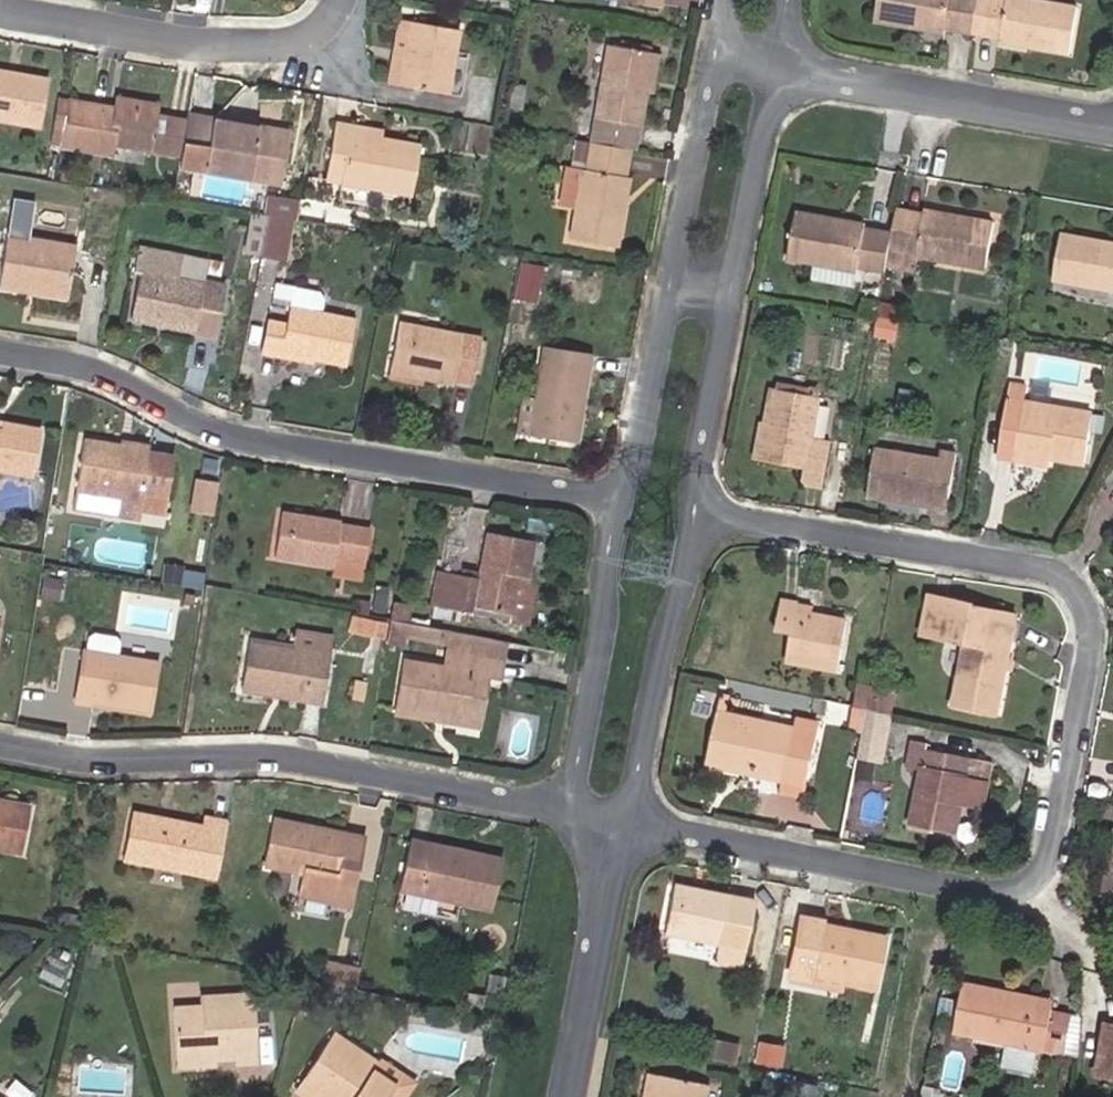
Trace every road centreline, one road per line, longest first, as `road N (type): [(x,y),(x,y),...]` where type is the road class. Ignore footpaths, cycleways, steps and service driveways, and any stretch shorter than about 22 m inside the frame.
road 1 (residential): [(634,828),(989,899),(1017,896),(1037,876),(1047,848),(1085,665),(1088,627),(1078,595),(1010,564),(701,514)]
road 2 (residential): [(620,500),(211,428),(73,362),(0,350)]
road 3 (residential): [(0,741),(113,760),(298,760),(562,814)]
road 4 (residential): [(338,0),(317,29),(289,43),(203,43),(0,9)]
road 5 (residential): [(1112,123),(781,65)]
road 6 (residential): [(634,828),(701,514)]
road 7 (residential): [(620,500),(562,814)]
road 8 (residential): [(569,1096),(602,917),(602,822)]
road 9 (residential): [(670,277),(635,464),(620,500)]
road 10 (residential): [(701,514),(698,469),(731,288)]
road 11 (residential): [(731,288),(781,65)]
road 12 (residential): [(715,53),(670,277)]

